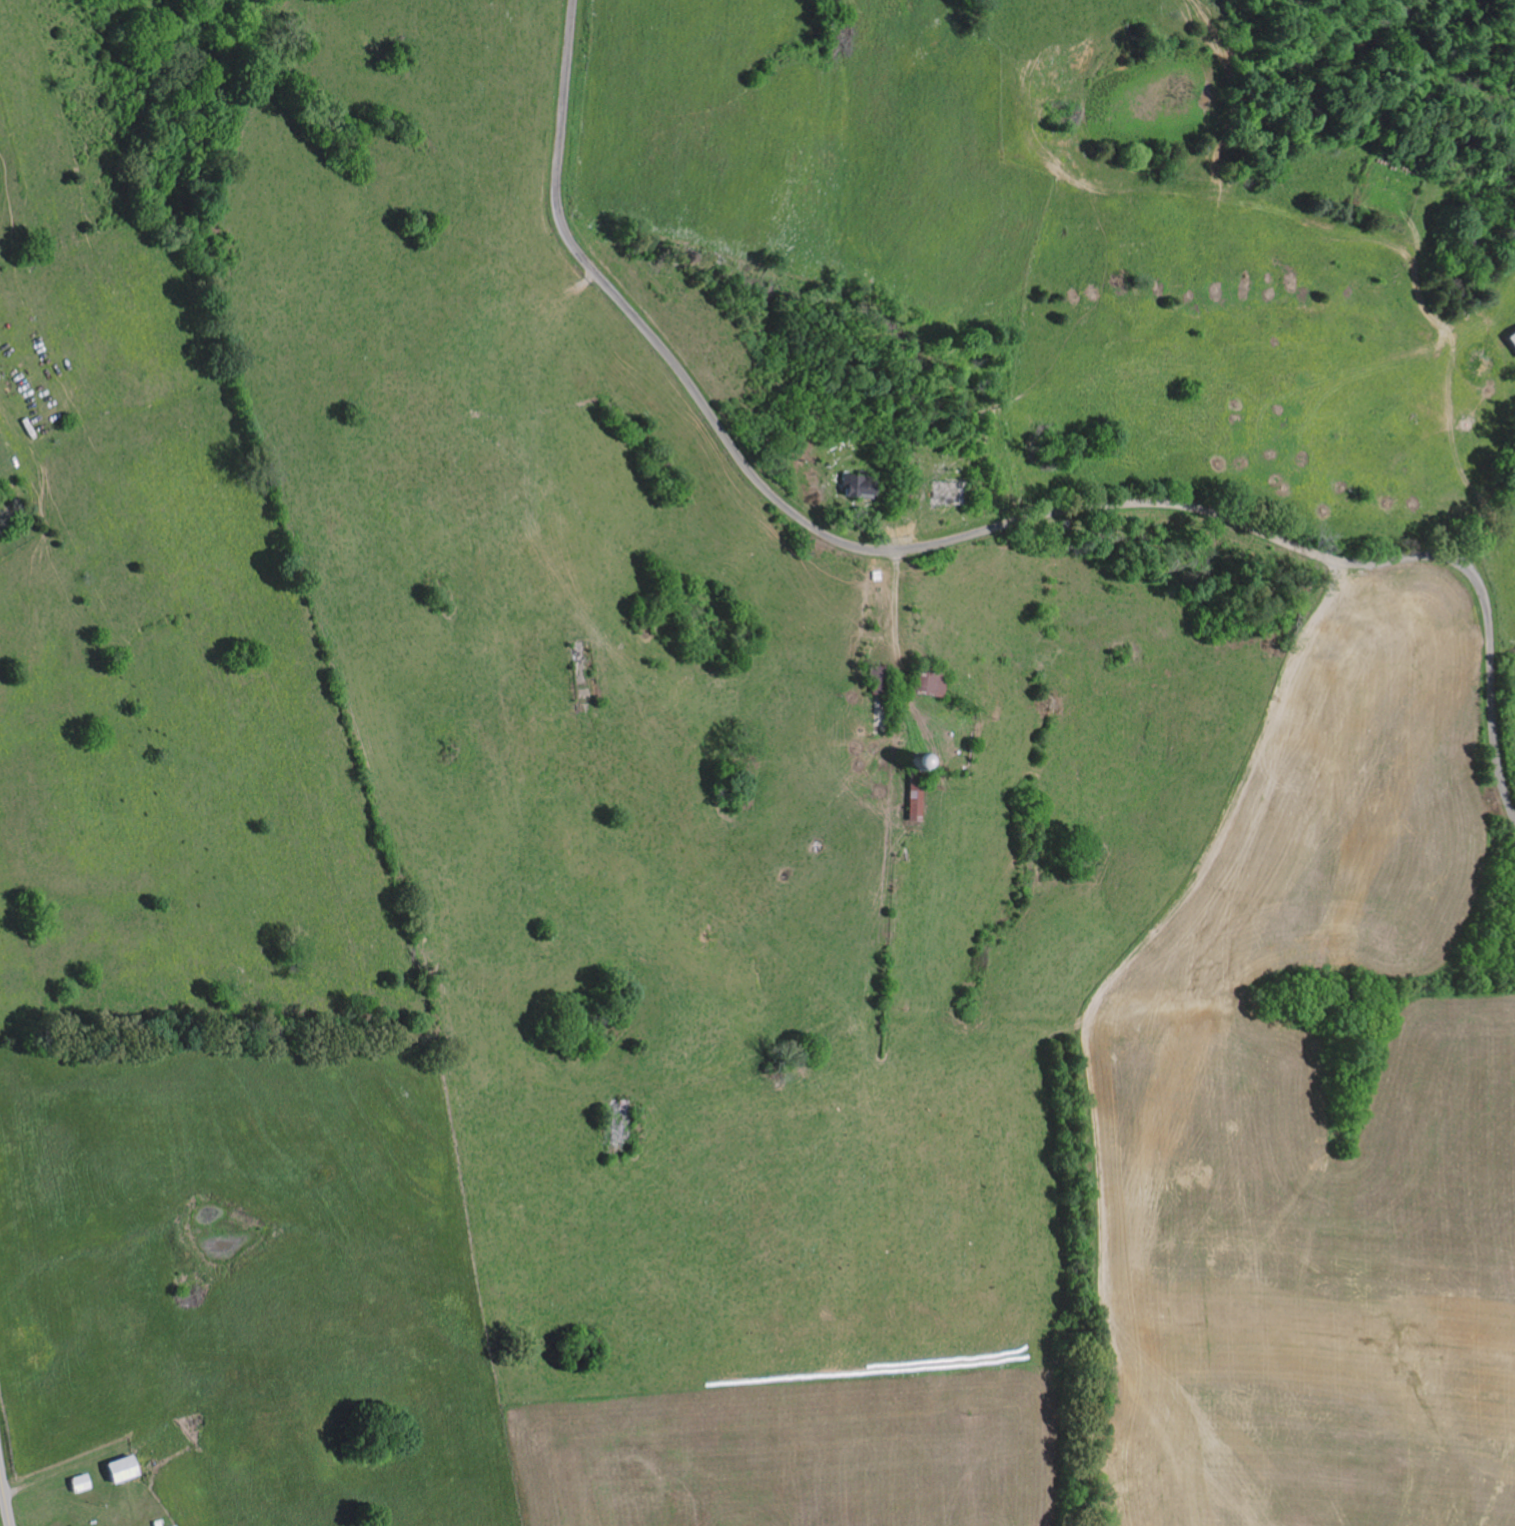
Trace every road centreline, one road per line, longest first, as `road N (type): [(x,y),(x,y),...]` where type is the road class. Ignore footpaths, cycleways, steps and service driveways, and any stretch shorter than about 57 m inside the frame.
road 1 (residential): [(1514,809),(1495,738),(1485,602),(1478,583),(1451,559),(1349,561),(1220,512),(1159,501),(1097,504),(870,547),(820,531),(775,498),(574,244),(564,220),(560,167),(577,0)]
road 2 (residential): [(1092,1525),(1086,1154),(1001,1046),(904,981),(931,802),(919,543)]

